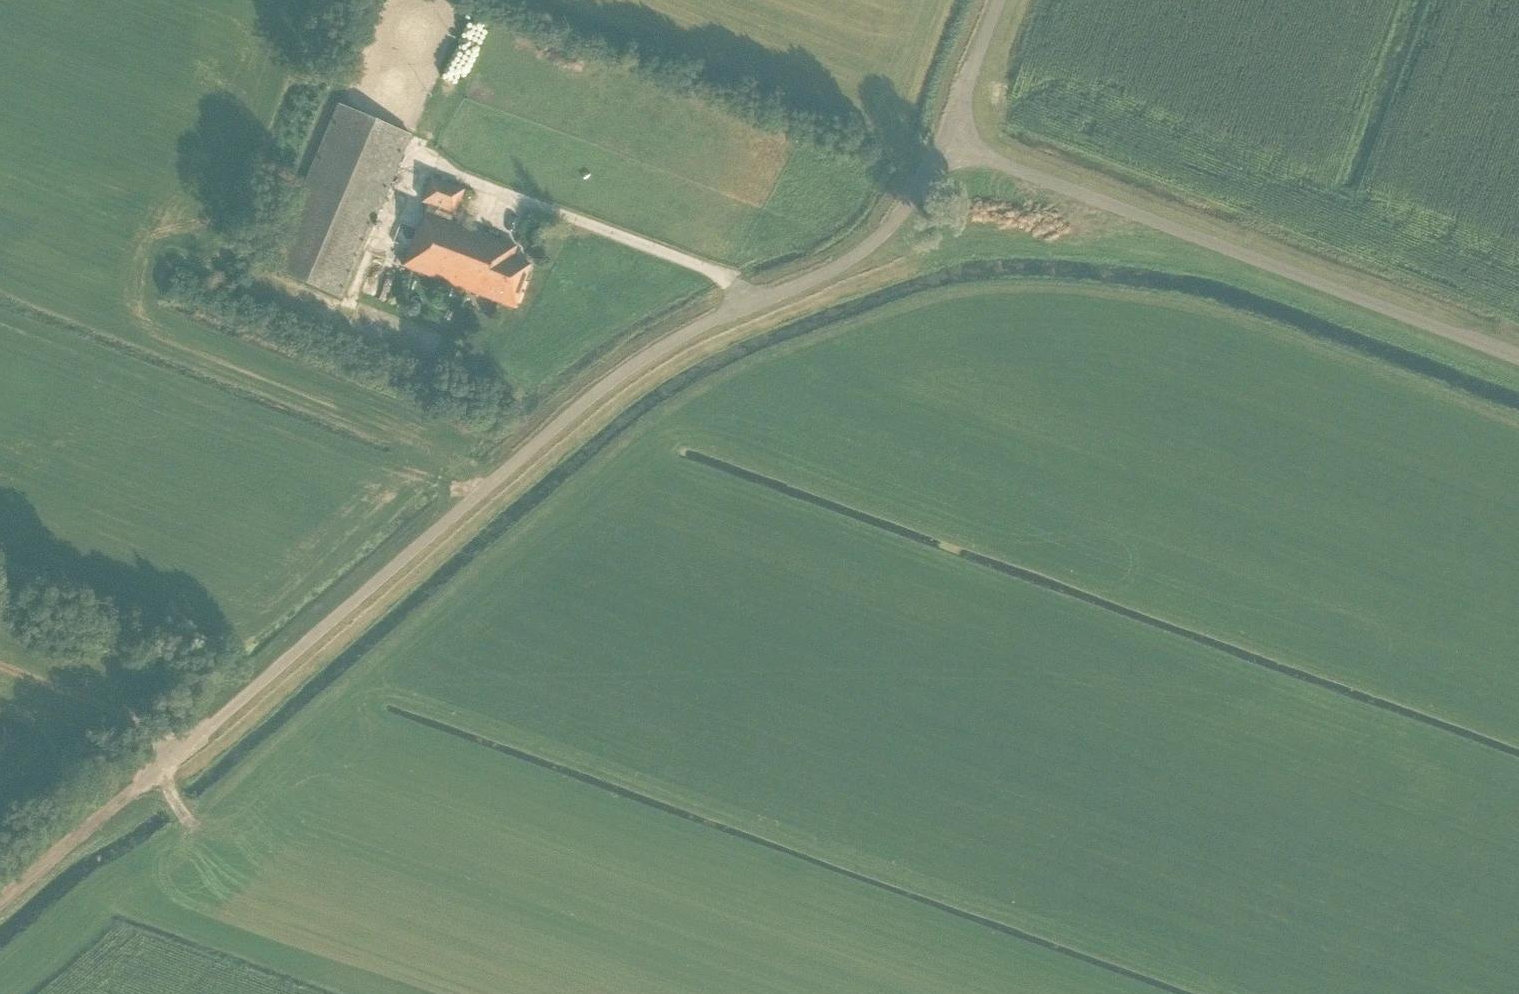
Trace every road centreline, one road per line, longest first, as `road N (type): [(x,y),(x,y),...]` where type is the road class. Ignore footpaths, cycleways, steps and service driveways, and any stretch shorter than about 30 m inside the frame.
road 1 (unclassified): [(146,782),(620,374),(865,247),(895,222),(946,141)]
road 2 (unclassified): [(1518,356),(946,141)]
road 3 (unclassified): [(946,141),(998,0)]

